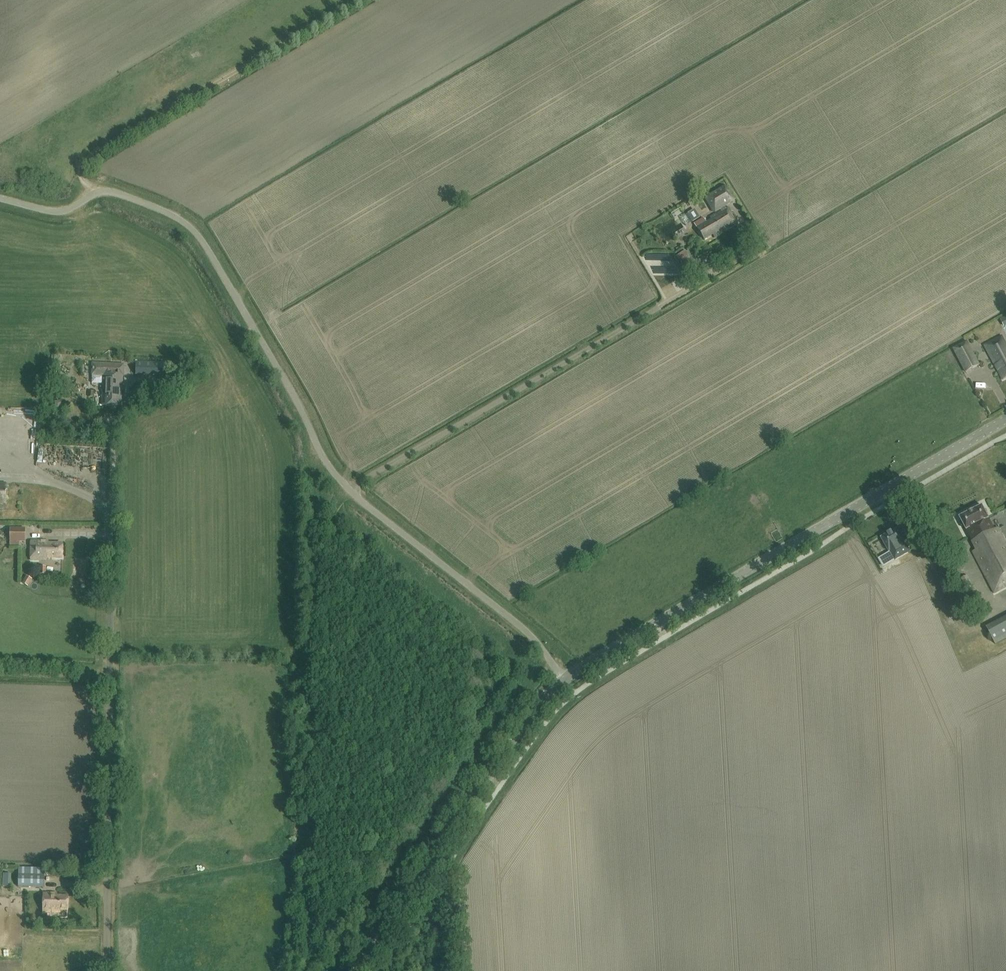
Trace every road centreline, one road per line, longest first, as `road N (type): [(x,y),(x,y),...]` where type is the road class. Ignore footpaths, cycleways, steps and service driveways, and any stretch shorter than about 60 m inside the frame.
road 1 (unclassified): [(562,679),(525,629),(330,469),(191,228),(111,191),(60,212),(0,197)]
road 2 (tertiary): [(562,679),(1005,420)]
road 3 (unclassified): [(106,970),(112,541)]
road 4 (track): [(350,490),(688,291)]
road 5 (tertiary): [(354,970),(562,679)]
road 6 (track): [(91,196),(81,173),(88,157),(358,0)]

